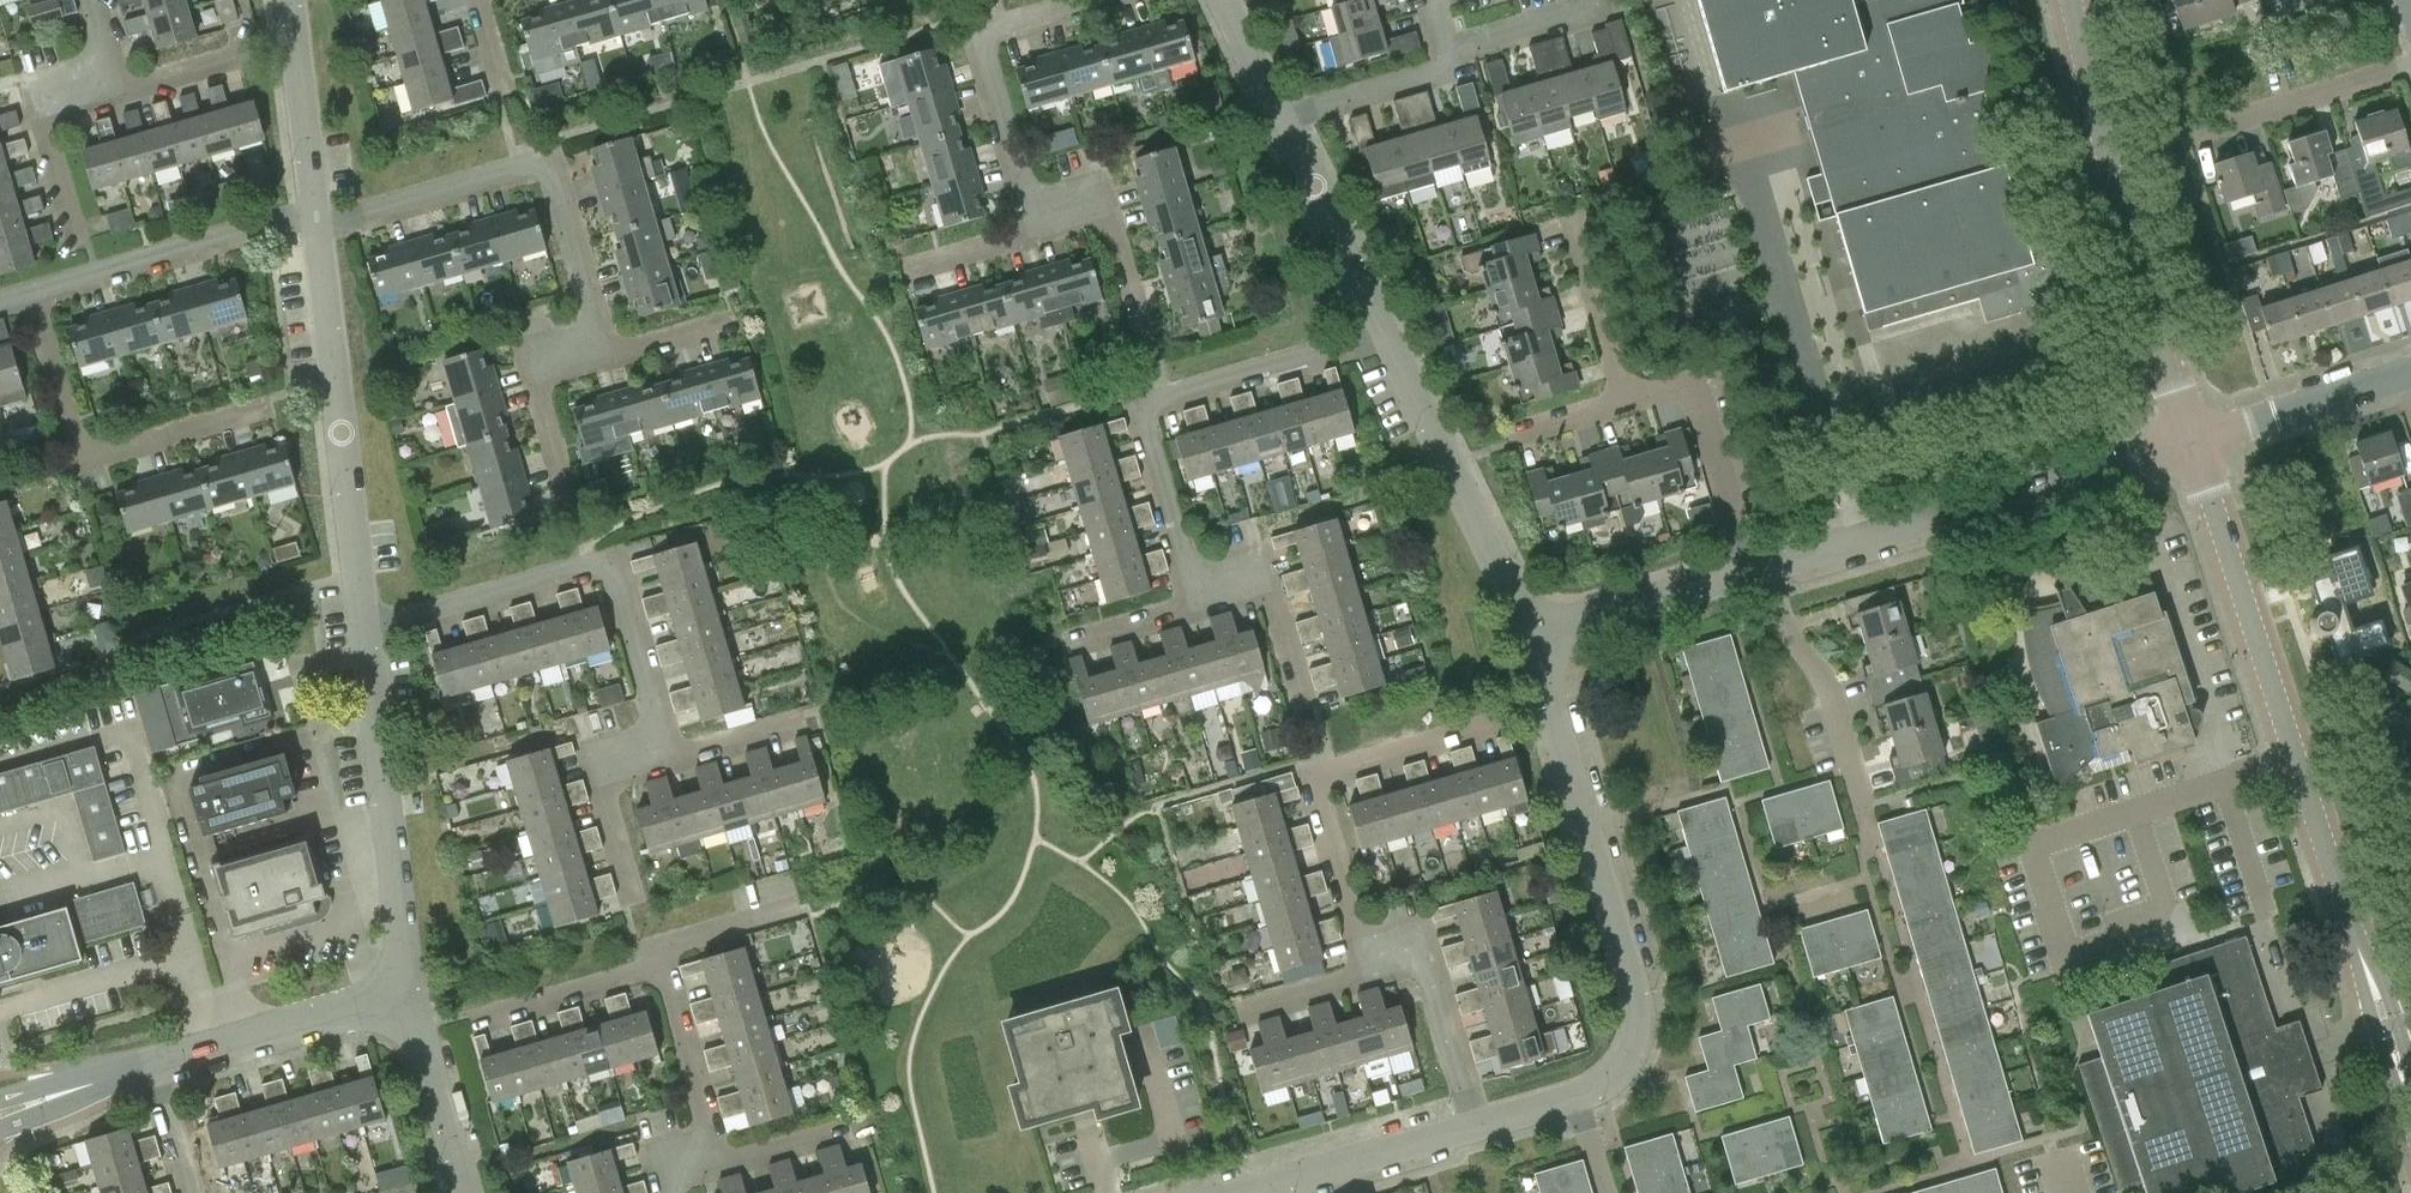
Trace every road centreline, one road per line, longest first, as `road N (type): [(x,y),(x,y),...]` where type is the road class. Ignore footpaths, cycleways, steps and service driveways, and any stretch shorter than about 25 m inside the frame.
road 1 (residential): [(2410,1113),(2195,440)]
road 2 (residential): [(1199,607),(1141,416),(1160,393),(1387,333)]
road 3 (residential): [(2195,440),(2070,0)]
road 4 (residential): [(1369,967),(1314,778),(1562,711)]
road 5 (residential): [(681,756),(636,587),(616,571),(370,627)]
road 6 (residential): [(1767,563),(2195,440)]
road 7 (residential): [(609,353),(552,160),(323,221)]
road 8 (residential): [(1576,1091),(1634,1044),(1643,989),(1562,711)]
road 9 (residential): [(370,627),(323,221)]
road 10 (residential): [(408,1004),(370,627)]
road 11 (residential): [(266,407),(92,455),(76,447),(32,288)]
road 12 (residential): [(1539,629),(1387,333)]
road 13 (residential): [(1041,239),(981,41),(989,26),(1073,0)]
road 14 (residential): [(32,288),(263,226),(323,221)]
road 15 (residential): [(1767,563),(1790,630),(1829,684),(1866,807)]
road 16 (residential): [(1767,563),(1744,542),(1699,394),(1681,390),(1626,405)]
road 17 (residential): [(160,1063),(408,1004)]
road 18 (residential): [(1387,333),(1277,121)]
road 19 (residential): [(1539,629),(1767,563)]
road 20 (residential): [(701,1171),(708,1131),(653,950)]
road 21 (residential): [(1475,1123),(1420,956),(1369,967)]
road 22 (residential): [(2195,136),(2410,62)]
road 23 (residential): [(2195,440),(2410,372)]
road 24 (residential): [(323,221),(295,0)]
road 25 (residential): [(1268,1181),(1475,1123)]
road 26 (residential): [(72,224),(37,90),(102,61)]
road 27 (residential): [(630,901),(603,791),(610,776),(681,756)]
road 28 (residential): [(468,1192),(408,1004)]
road 29 (residential): [(1626,405),(1573,215)]
road 30 (residential): [(473,1016),(637,970),(653,950)]
road 31 (residential): [(1277,121),(1442,69),(1455,51)]
road 32 (residential): [(1199,607),(1269,585),(1302,702)]
road 33 (residential): [(576,486),(542,387),(549,371),(609,353)]
road 34 (residential): [(246,51),(111,92),(102,61)]
road 35 (residential): [(1041,239),(1104,220),(1132,318)]
road 36 (residential): [(1455,51),(1599,8),(1597,0)]
road 37 (residential): [(653,950),(801,908)]
road 38 (residential): [(701,1171),(848,1130)]
road 39 (residential): [(1369,967),(1224,1014)]
road 40 (residential): [(609,353),(746,324)]
road 41 (residential): [(196,1192),(160,1063)]
road 42 (residential): [(681,756),(809,719)]
road 43 (residential): [(1277,121),(1227,0)]
road 44 (residential): [(924,274),(1041,239)]
road 45 (residential): [(1084,642),(1199,607)]

